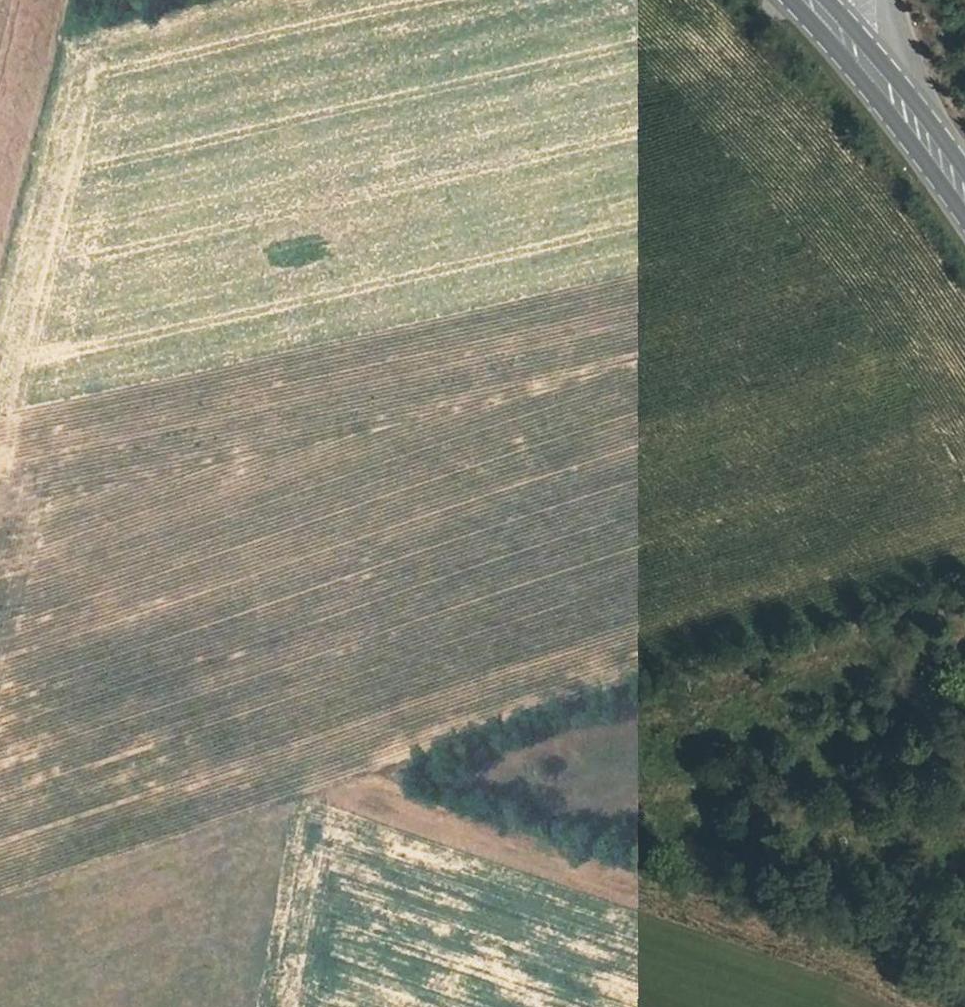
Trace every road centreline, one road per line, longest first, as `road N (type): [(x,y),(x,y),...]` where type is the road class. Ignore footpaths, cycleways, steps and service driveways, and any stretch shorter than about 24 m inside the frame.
road 1 (primary): [(851,48),(964,197)]

